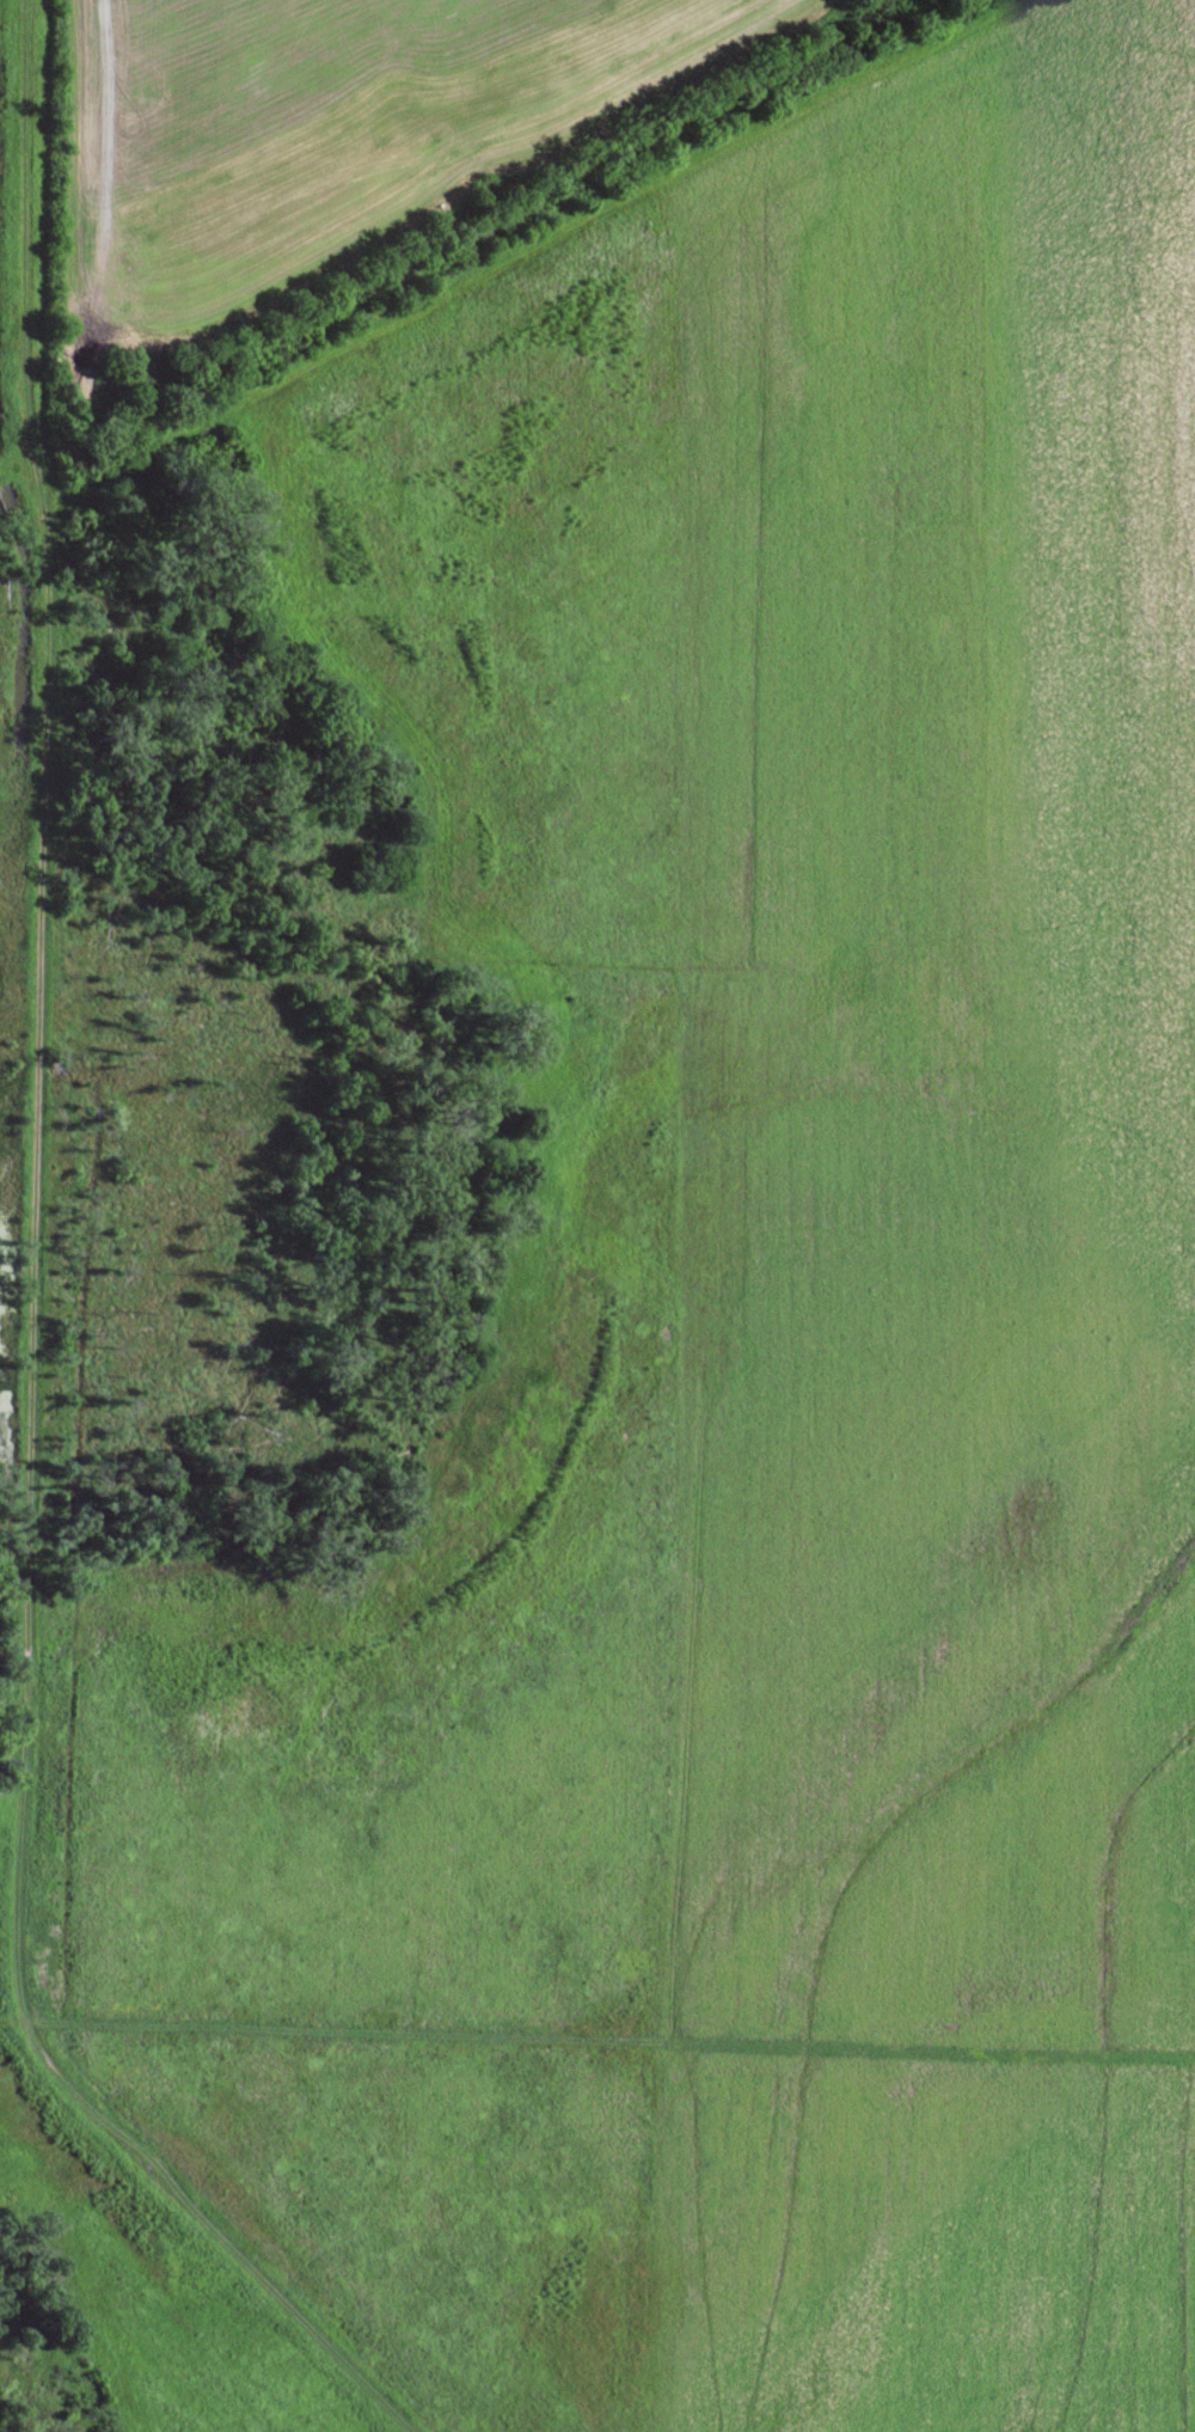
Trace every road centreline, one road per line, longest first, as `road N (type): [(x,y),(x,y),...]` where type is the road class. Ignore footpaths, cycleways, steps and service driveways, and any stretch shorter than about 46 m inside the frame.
road 1 (residential): [(407,2431),(48,2063),(19,1998),(11,1905),(25,1686),(44,612),(23,283),(23,0)]

